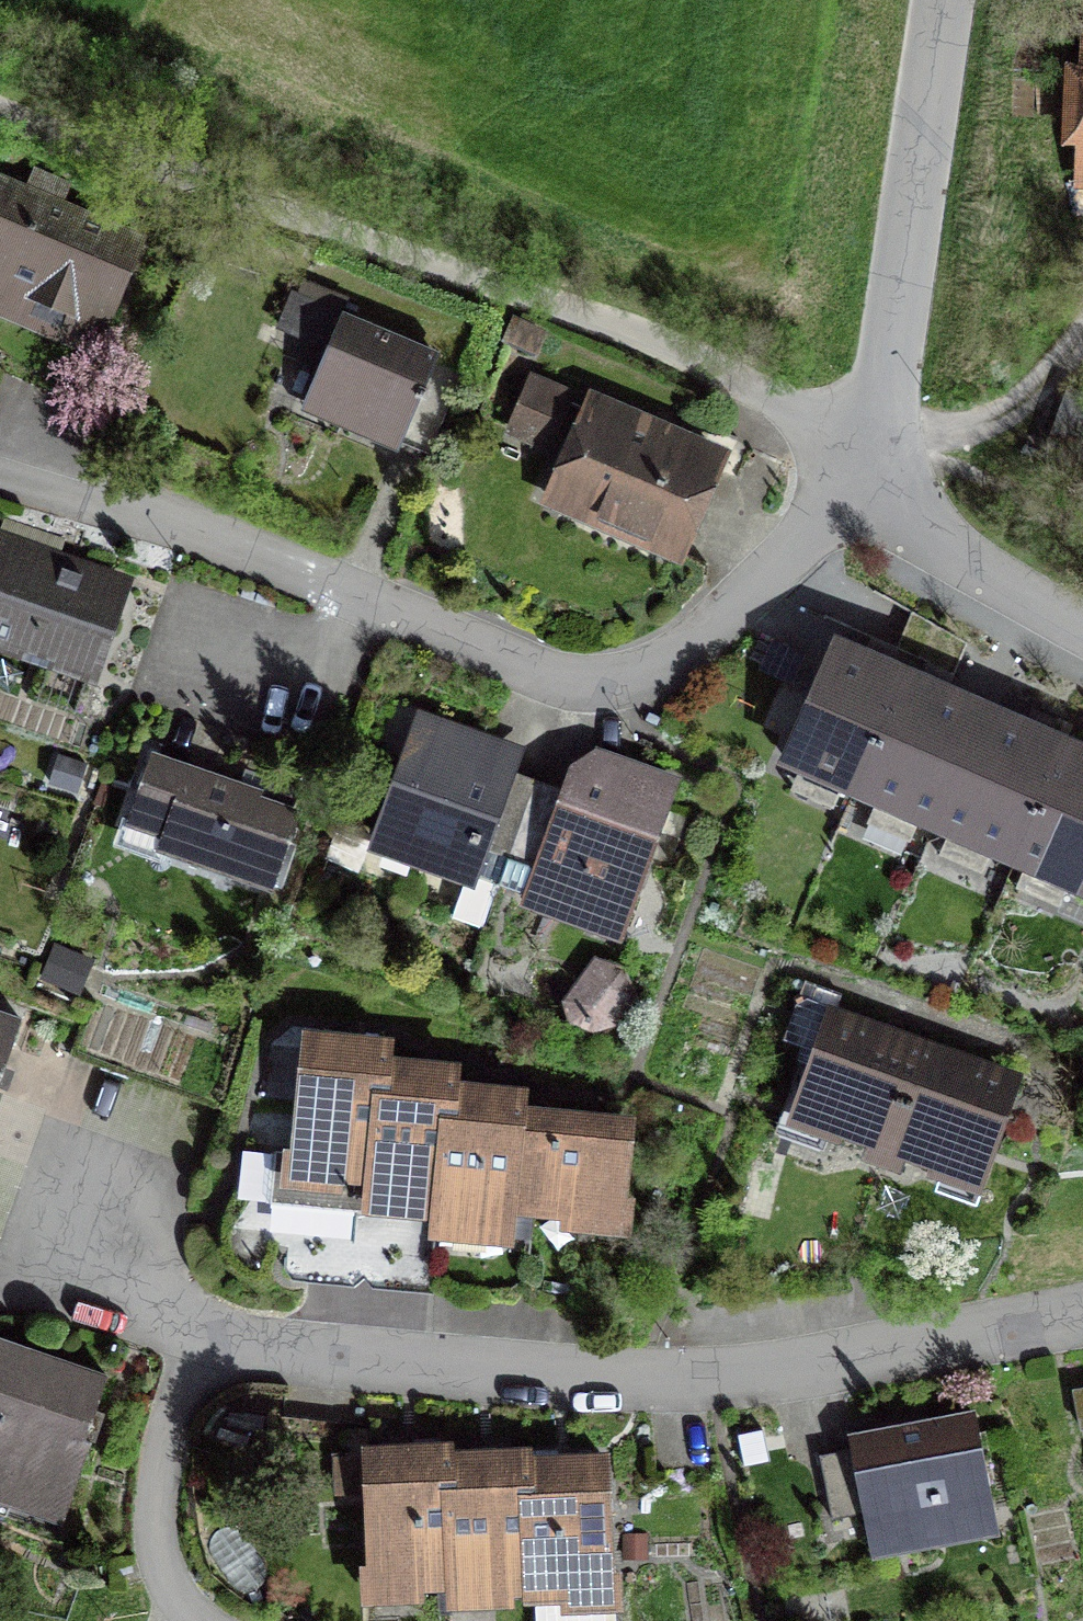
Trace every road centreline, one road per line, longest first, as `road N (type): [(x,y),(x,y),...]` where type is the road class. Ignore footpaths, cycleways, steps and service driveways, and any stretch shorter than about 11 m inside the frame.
road 1 (residential): [(857,477),(671,664),(588,684),(275,564),(0,476)]
road 2 (residential): [(0,105),(598,321),(762,396),(857,477)]
road 3 (residential): [(1082,1312),(706,1378),(642,1379),(199,1341)]
road 4 (residential): [(938,0),(857,477)]
road 5 (residential): [(194,1620),(155,1563),(164,1446),(199,1341)]
road 6 (residential): [(857,477),(898,513),(1082,632)]
road 7 (track): [(1082,535),(981,480),(898,513)]
road 8 (residential): [(199,1341),(202,1309),(136,1240),(129,1168)]

